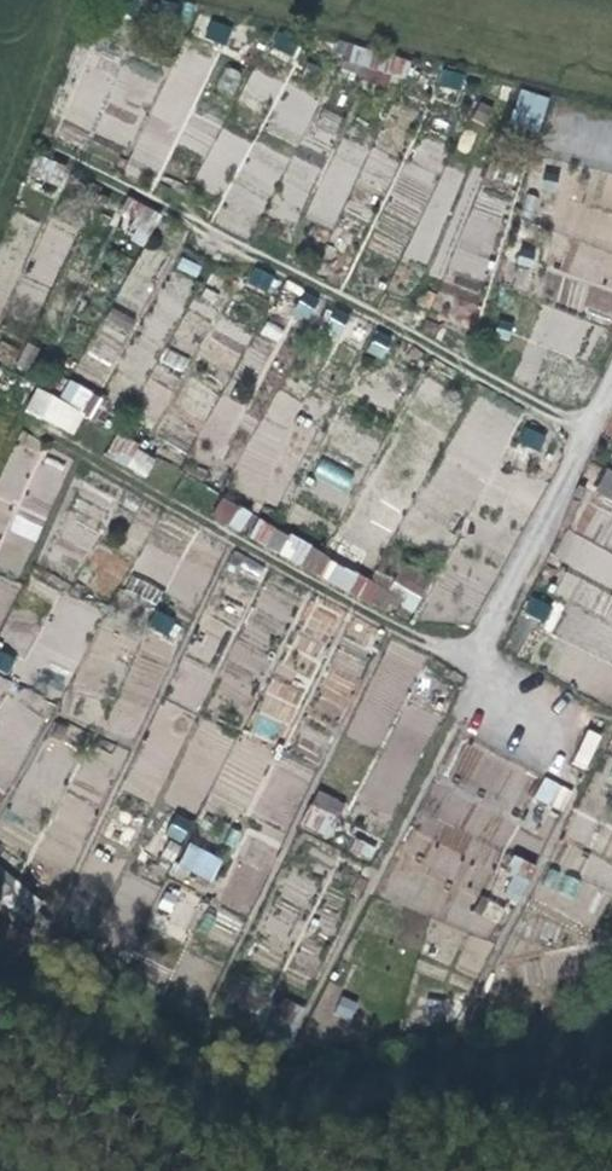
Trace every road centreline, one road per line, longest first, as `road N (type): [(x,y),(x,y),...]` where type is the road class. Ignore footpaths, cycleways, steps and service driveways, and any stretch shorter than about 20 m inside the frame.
road 1 (track): [(297,1037),(470,669),(32,431)]
road 2 (track): [(59,160),(587,430)]

